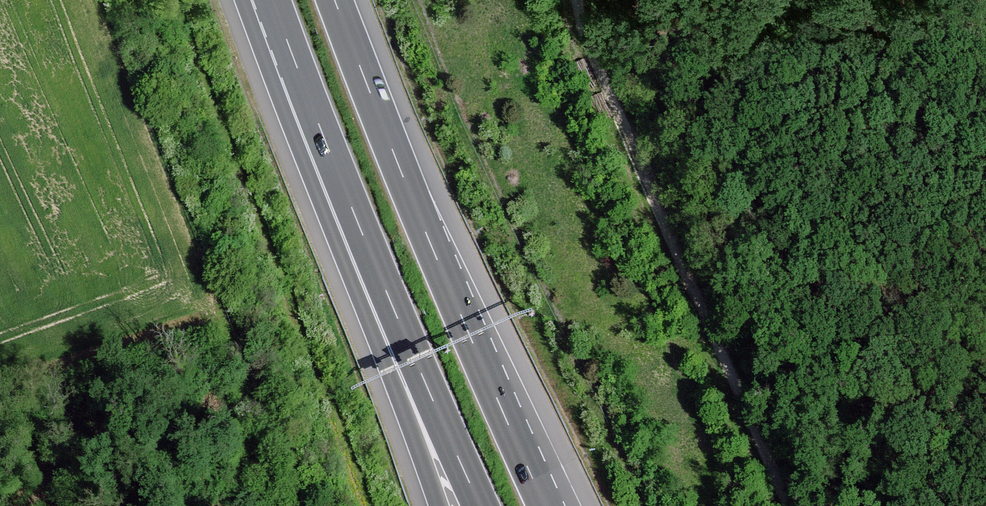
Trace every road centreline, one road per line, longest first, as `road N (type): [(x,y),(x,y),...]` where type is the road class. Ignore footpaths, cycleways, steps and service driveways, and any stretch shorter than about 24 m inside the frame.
road 1 (track): [(579,0),(591,47),(791,505)]
road 2 (motorway): [(546,505),(421,219),(337,0)]
road 3 (motorway): [(296,71),(479,505)]
road 4 (motorway): [(296,71),(435,505)]

